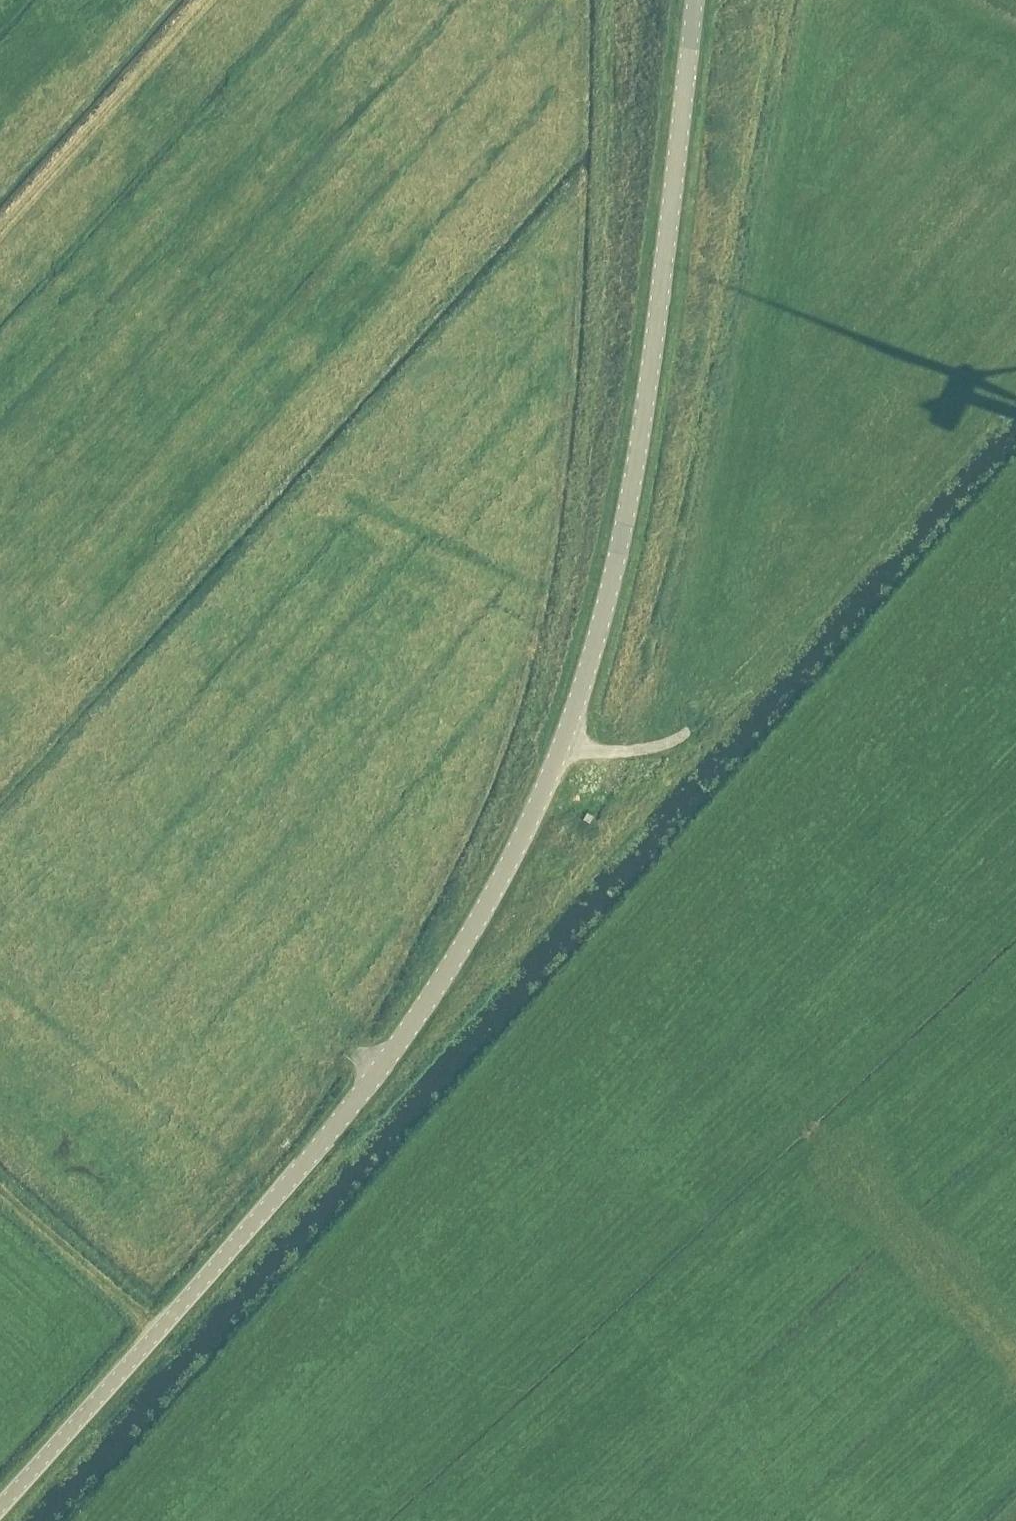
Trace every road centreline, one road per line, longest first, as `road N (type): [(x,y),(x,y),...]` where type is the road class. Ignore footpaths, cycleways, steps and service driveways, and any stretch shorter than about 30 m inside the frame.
road 1 (tertiary): [(0,1504),(388,1058),(504,874),(544,790),(597,637),(639,447),(695,0)]

